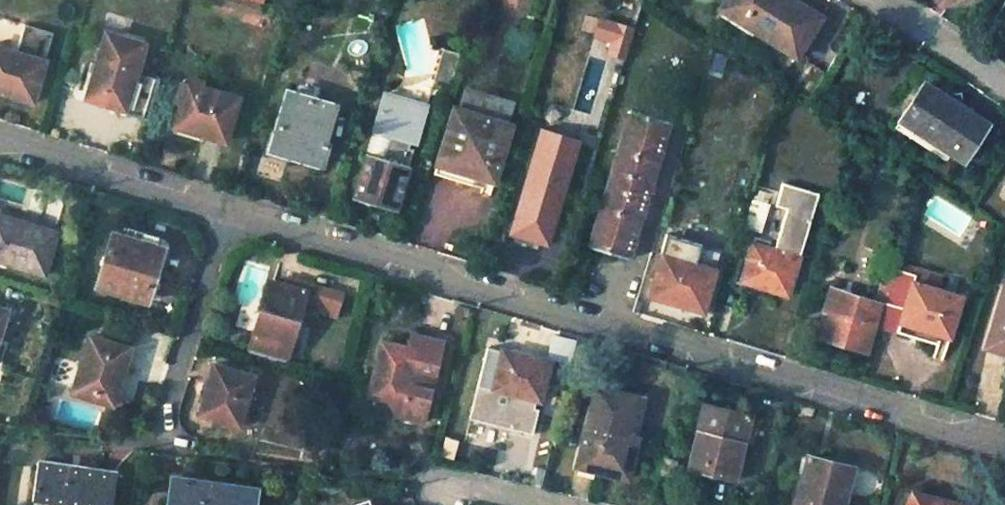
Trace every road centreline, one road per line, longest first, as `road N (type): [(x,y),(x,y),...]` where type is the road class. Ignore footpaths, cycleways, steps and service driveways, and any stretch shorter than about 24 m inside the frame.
road 1 (residential): [(0,144),(1004,449)]
road 2 (residential): [(1004,87),(871,0)]

